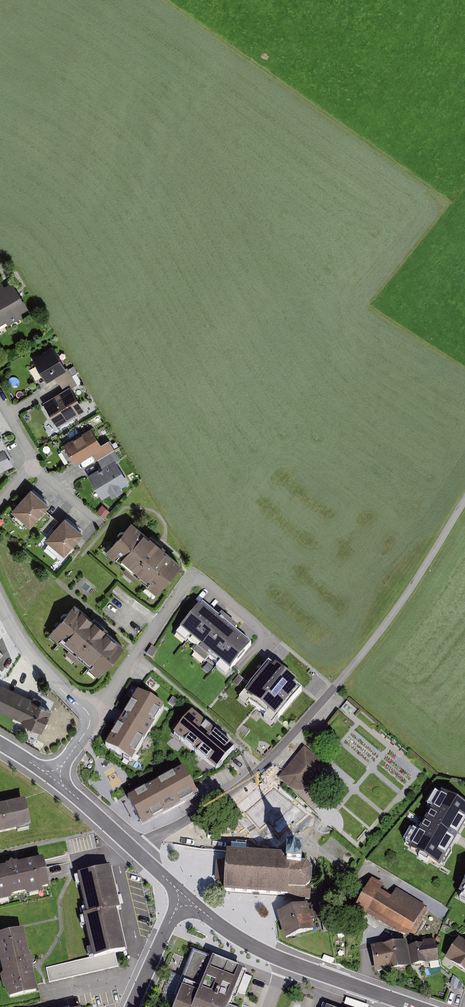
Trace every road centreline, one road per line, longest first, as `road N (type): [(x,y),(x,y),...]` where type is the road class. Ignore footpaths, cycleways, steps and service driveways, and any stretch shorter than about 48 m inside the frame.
road 1 (residential): [(464,500),(386,624),(278,751),(249,780),(137,852)]
road 2 (residential): [(275,641),(193,580),(89,716)]
road 3 (tertiary): [(414,1006),(261,950),(183,901)]
road 4 (residential): [(0,602),(35,661),(89,716)]

